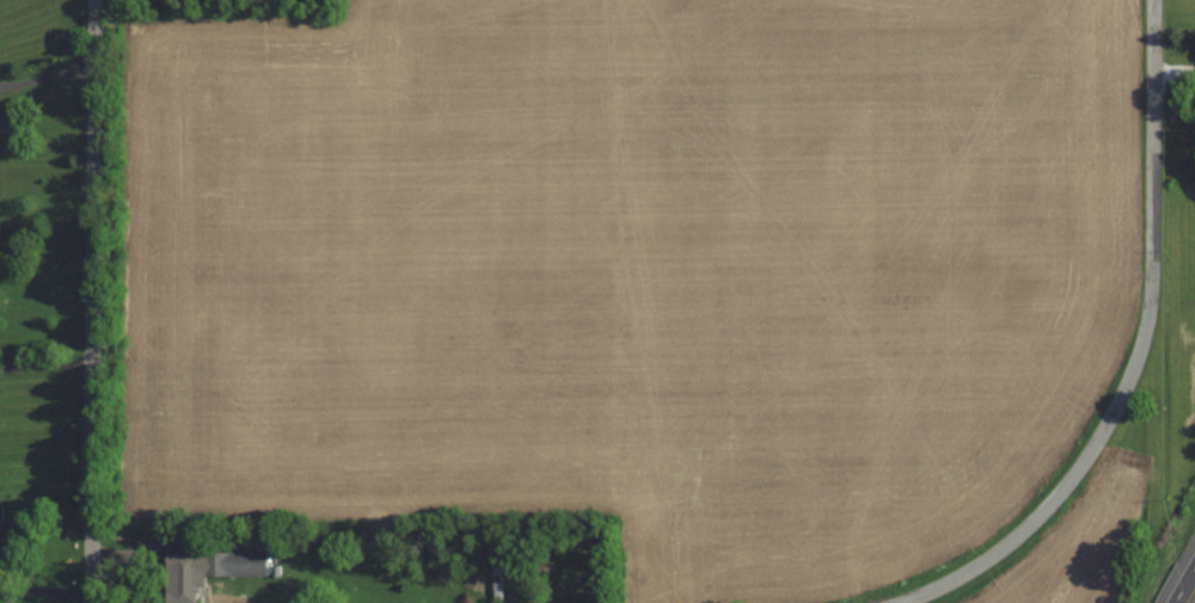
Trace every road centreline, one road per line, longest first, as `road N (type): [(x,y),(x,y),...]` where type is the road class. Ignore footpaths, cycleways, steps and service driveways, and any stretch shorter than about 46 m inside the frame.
road 1 (residential): [(906,602),(998,555),(1047,512),(1097,447),(1145,347),(1154,240),(1156,0)]
road 2 (residential): [(92,602),(97,0)]

